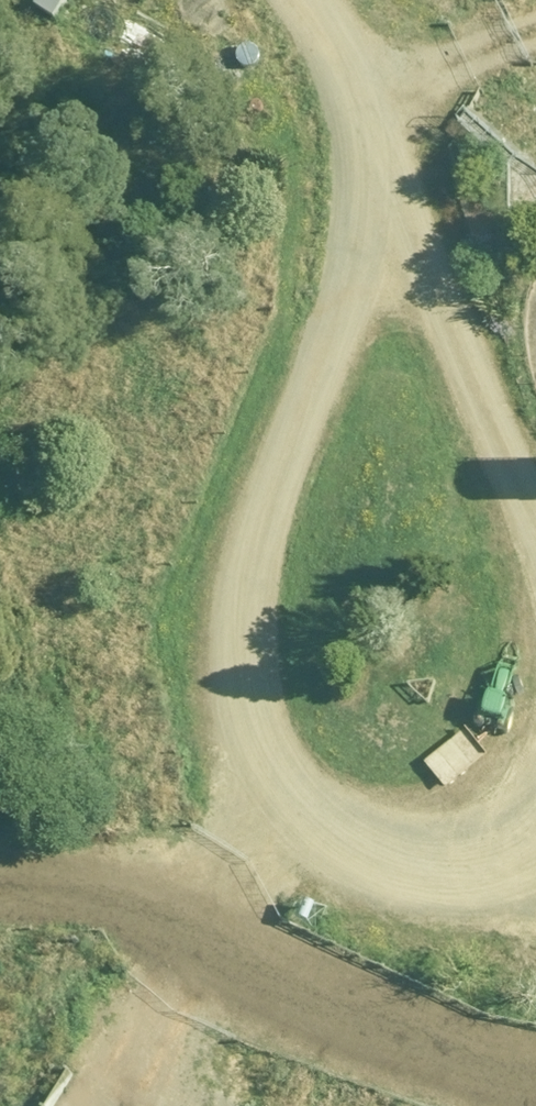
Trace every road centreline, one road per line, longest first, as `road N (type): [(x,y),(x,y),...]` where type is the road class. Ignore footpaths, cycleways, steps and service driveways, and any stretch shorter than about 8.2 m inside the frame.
road 1 (unclassified): [(304,877),(275,822),(262,767),(264,680),(282,602),(390,285)]
road 2 (unclassified): [(241,0),(292,41),(350,121),(383,194),(390,285)]
road 3 (unclassified): [(390,285),(535,572)]
road 4 (track): [(0,954),(45,954),(161,928),(304,877)]
road 5 (unclassified): [(535,841),(483,887),(380,892),(304,877)]

